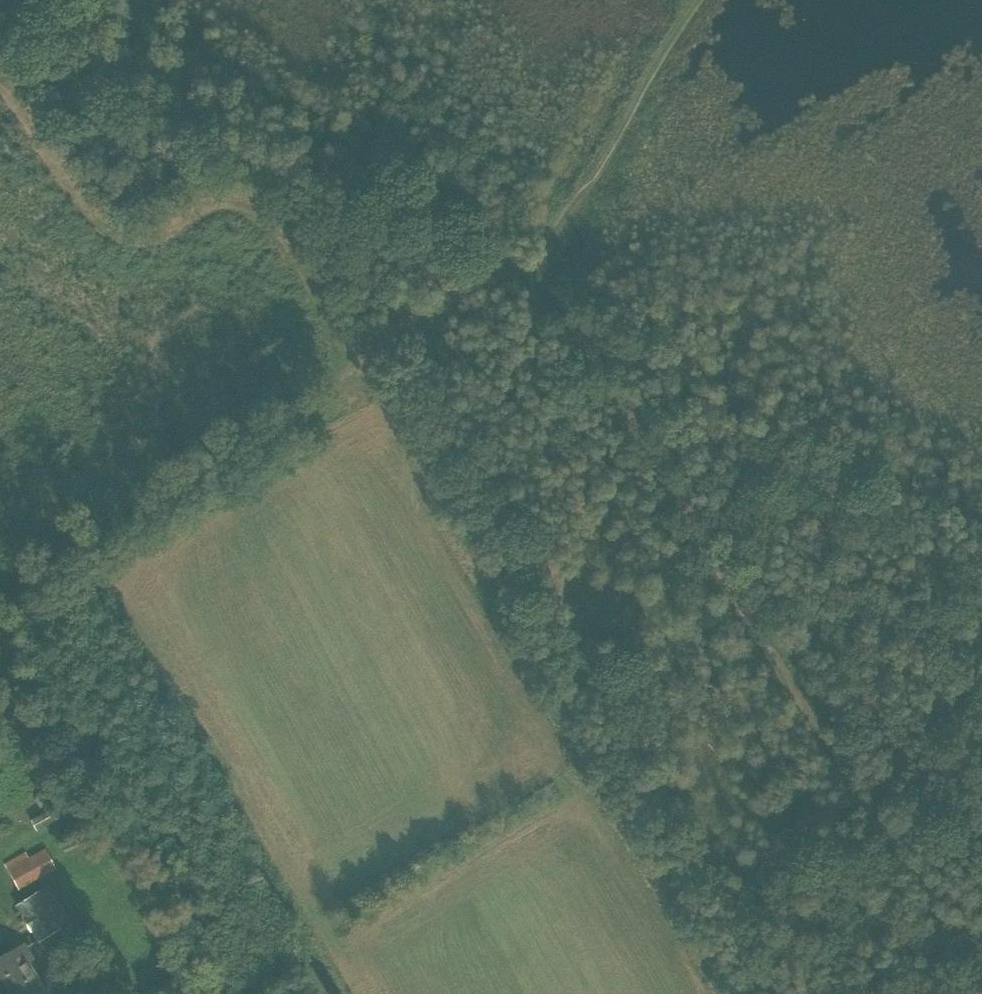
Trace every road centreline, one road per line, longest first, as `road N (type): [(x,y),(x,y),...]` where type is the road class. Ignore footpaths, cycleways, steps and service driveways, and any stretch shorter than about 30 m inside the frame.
road 1 (track): [(981,951),(891,861),(757,621),(673,482),(530,279),(532,267)]
road 2 (track): [(532,267),(489,273),(448,292),(416,330),(0,596)]
road 3 (track): [(370,360),(263,176),(225,173),(121,240),(0,75)]
road 4 (track): [(695,0),(532,267)]

